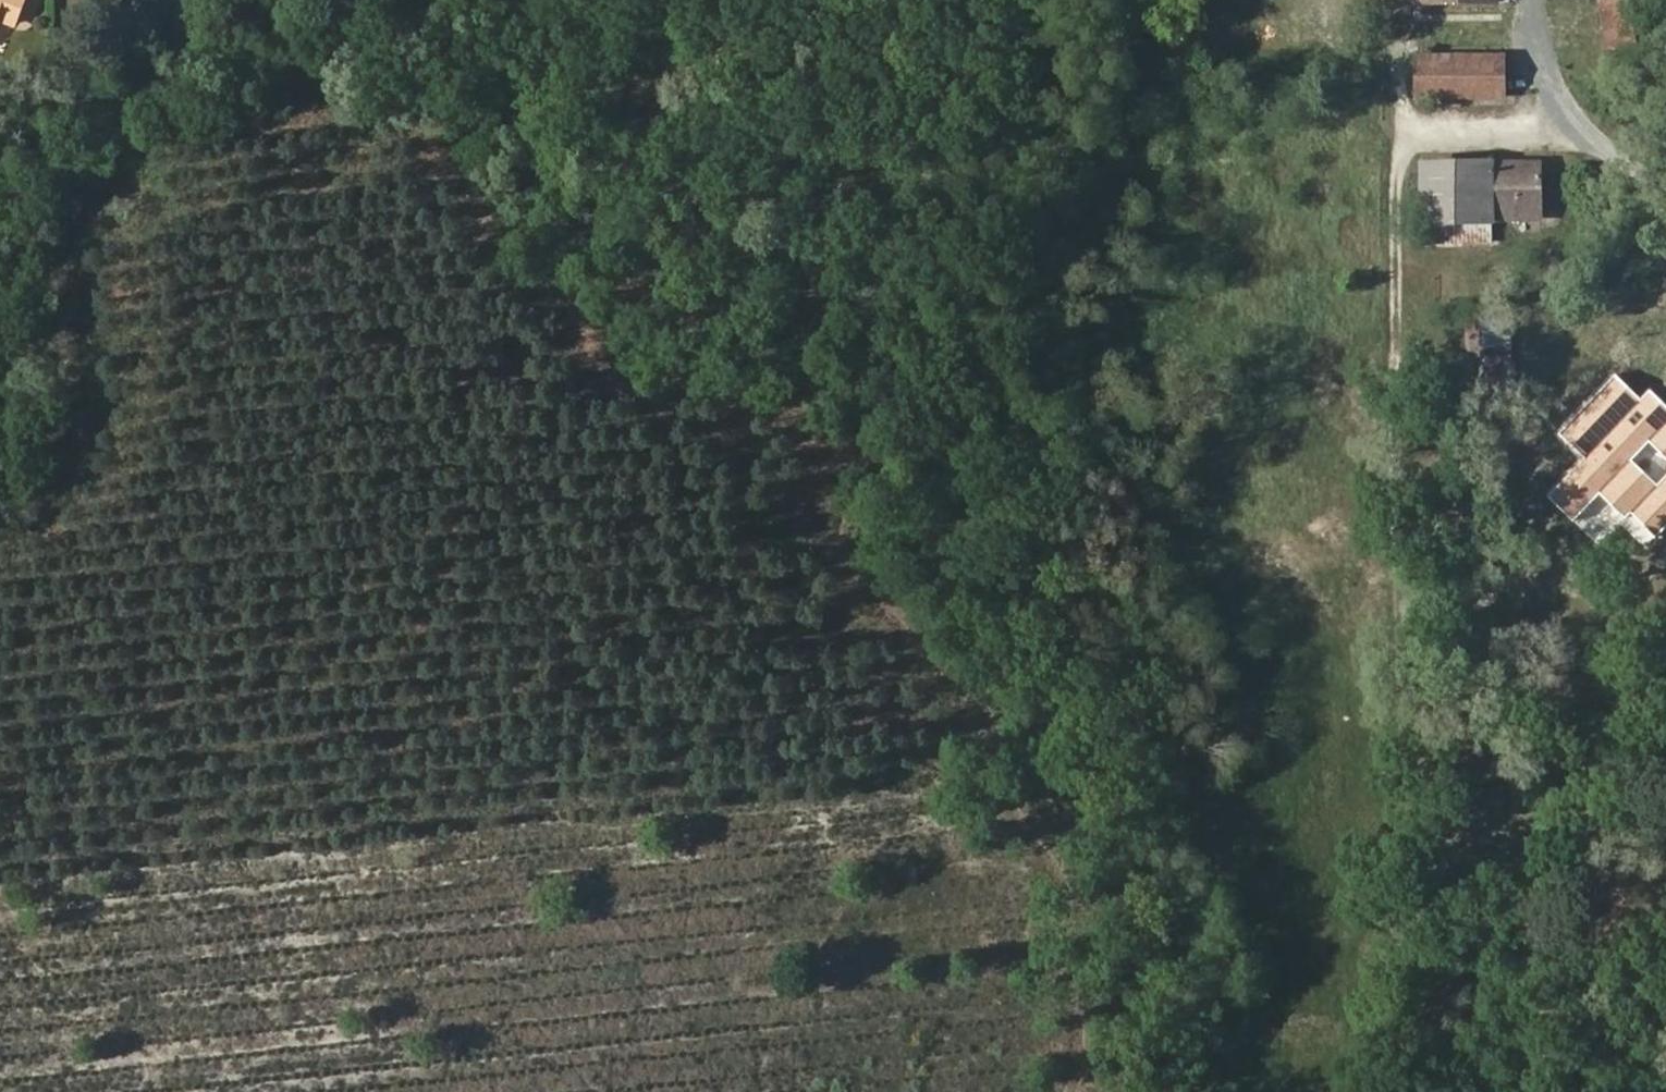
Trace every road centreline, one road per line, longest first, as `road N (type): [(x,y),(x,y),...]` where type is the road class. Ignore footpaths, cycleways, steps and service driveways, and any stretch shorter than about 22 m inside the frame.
road 1 (track): [(1397,0),(1382,1091)]

